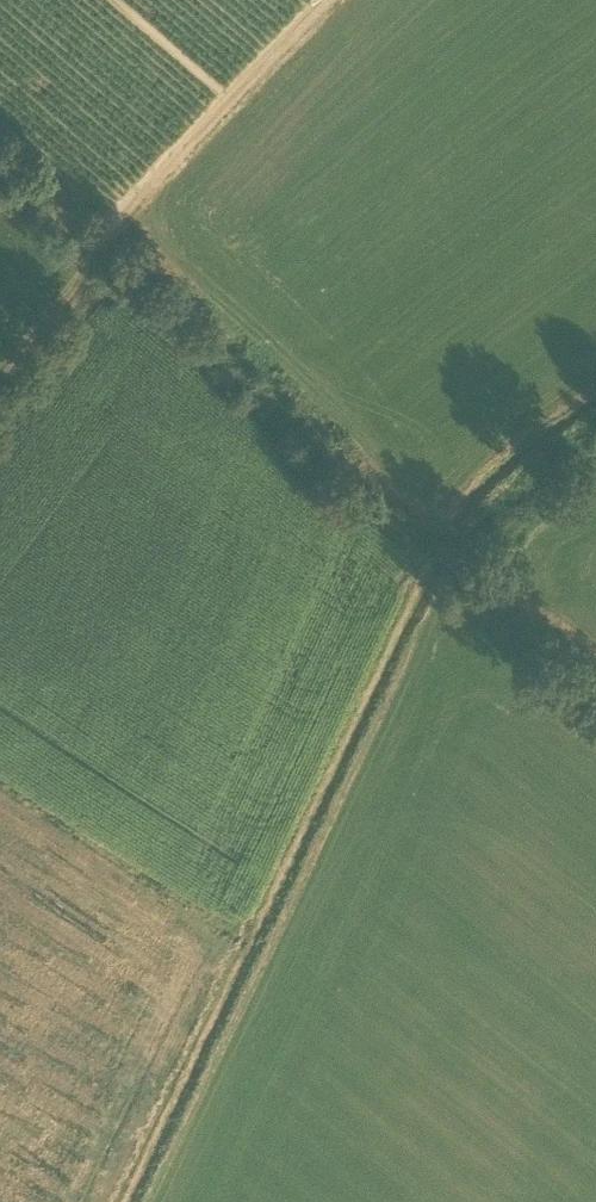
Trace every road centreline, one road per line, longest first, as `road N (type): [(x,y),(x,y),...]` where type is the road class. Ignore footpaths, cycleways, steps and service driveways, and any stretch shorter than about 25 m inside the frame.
road 1 (track): [(123,244),(595,660)]
road 2 (track): [(123,244),(339,0)]
road 3 (track): [(0,421),(123,244)]
road 4 (track): [(454,535),(488,475),(595,394)]
road 5 (track): [(123,244),(0,147)]

